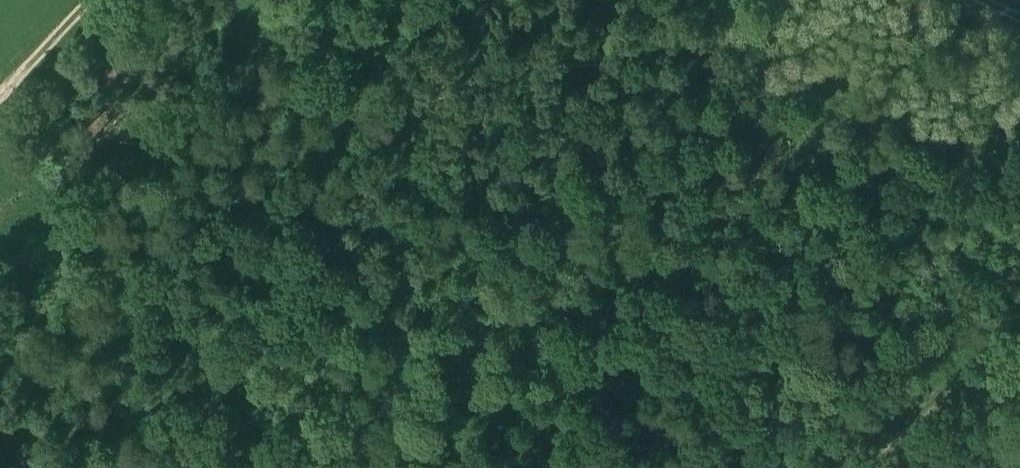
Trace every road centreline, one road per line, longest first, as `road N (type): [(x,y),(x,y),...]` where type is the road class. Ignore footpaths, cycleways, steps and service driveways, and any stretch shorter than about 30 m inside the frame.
road 1 (track): [(0,110),(104,0)]

